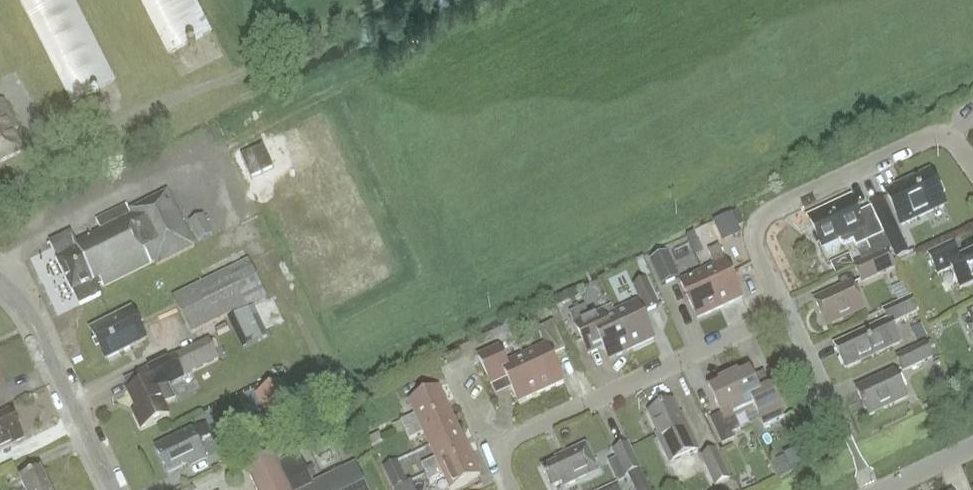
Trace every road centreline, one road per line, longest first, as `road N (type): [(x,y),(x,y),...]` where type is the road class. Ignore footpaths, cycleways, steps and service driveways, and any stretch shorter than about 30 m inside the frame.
road 1 (track): [(0,200),(78,143),(383,0)]
road 2 (residential): [(780,311),(752,242),(762,217),(938,137),(972,169)]
road 3 (residential): [(495,452),(780,311)]
road 4 (residential): [(0,282),(20,297),(112,489)]
road 5 (residential): [(848,435),(791,317),(780,311)]

